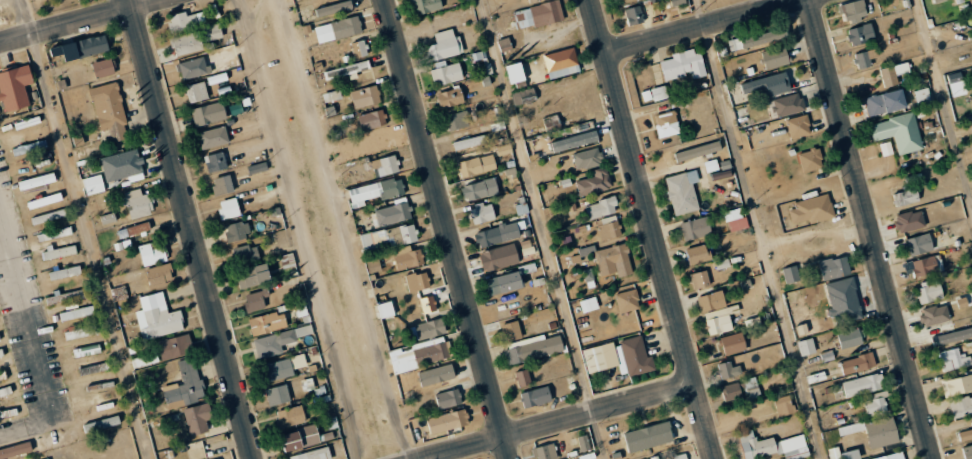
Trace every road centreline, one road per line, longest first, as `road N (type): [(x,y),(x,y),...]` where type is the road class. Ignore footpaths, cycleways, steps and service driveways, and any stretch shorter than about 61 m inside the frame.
road 1 (residential): [(126,0),(253,458)]
road 2 (residential): [(809,0),(932,458)]
road 3 (residential): [(591,0),(712,458)]
road 4 (residential): [(386,0),(506,458)]
road 5 (residential): [(692,383),(421,458)]
road 6 (residential): [(805,0),(605,53)]
road 7 (residential): [(157,0),(0,46)]

